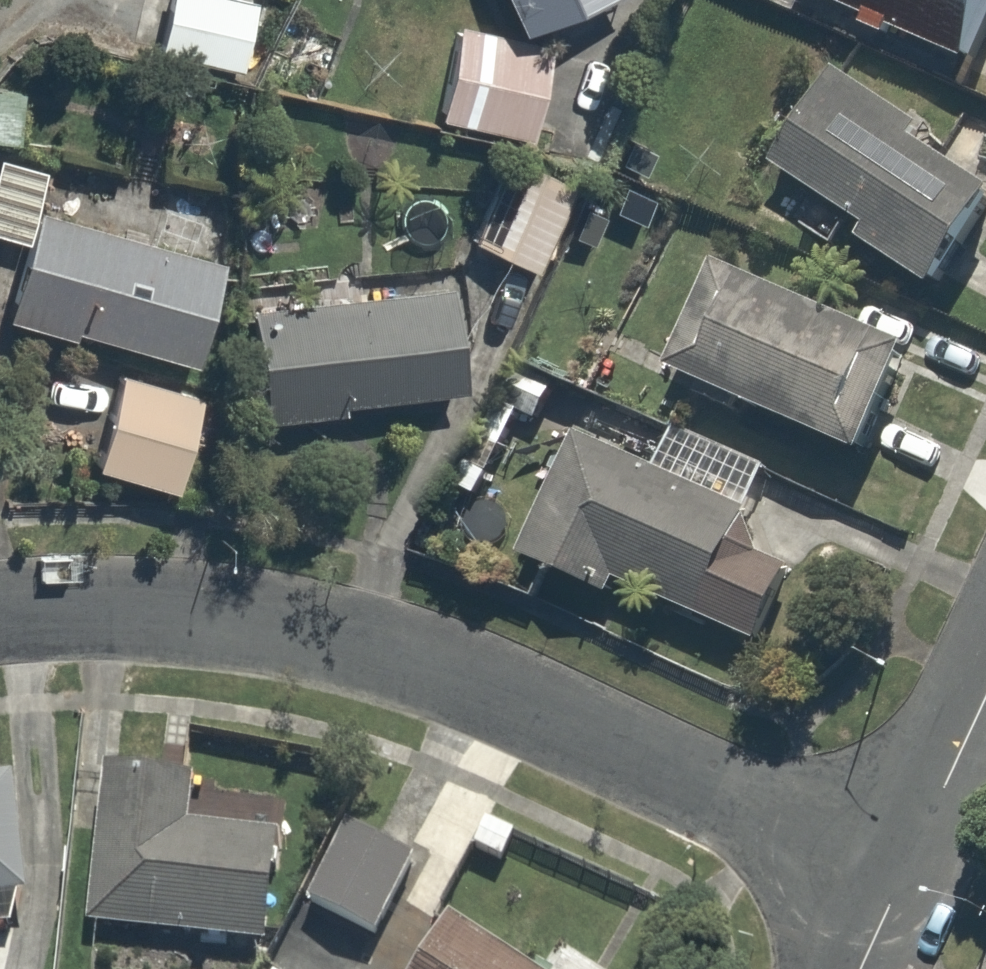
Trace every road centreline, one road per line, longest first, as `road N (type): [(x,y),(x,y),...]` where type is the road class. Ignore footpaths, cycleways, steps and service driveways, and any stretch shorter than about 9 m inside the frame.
road 1 (residential): [(894,868),(370,646),(102,625),(0,628)]
road 2 (residential): [(985,689),(894,868)]

